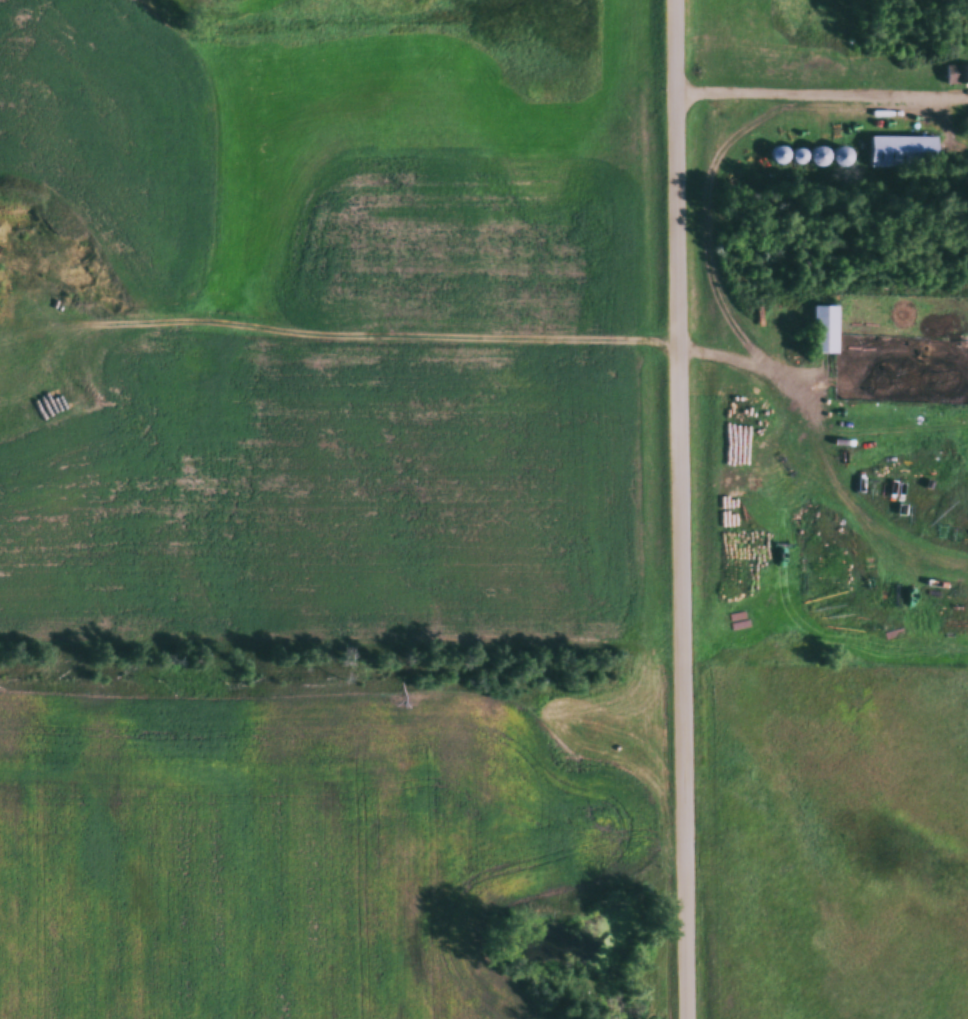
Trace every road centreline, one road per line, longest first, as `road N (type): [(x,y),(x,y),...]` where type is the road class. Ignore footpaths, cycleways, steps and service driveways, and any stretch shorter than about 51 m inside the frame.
road 1 (residential): [(687,1018),(673,0)]

